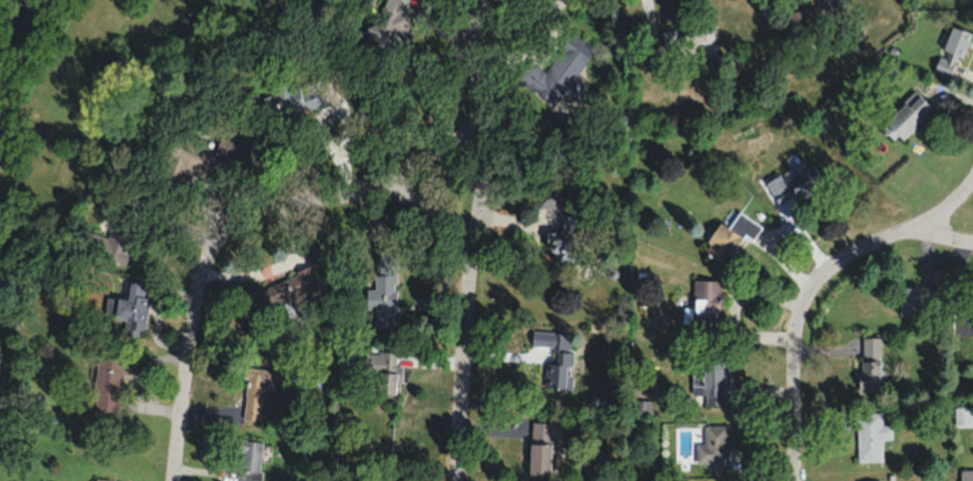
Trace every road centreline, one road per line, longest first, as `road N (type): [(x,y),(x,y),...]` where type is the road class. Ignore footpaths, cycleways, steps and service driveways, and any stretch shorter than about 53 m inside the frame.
road 1 (residential): [(175,480),(195,296),(214,244),(234,222),(292,203),(373,195),(434,217),(475,256)]
road 2 (residential): [(793,480),(791,364),(802,312),(839,260),(907,236),(957,198),(972,168)]
road 3 (residential): [(458,480),(479,131)]
road 4 (residential): [(479,131),(471,49),(492,7),(506,0)]
road 5 (residential): [(373,195),(479,131)]

